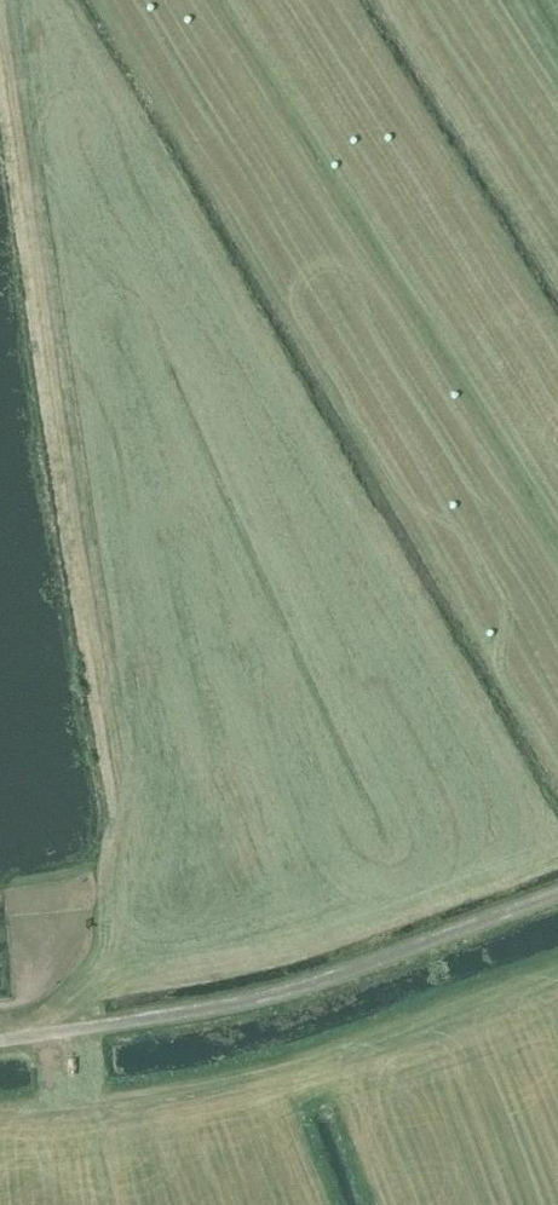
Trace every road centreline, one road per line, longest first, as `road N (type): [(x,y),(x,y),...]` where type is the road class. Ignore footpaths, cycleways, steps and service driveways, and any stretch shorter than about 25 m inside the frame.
road 1 (unclassified): [(0,1040),(253,999),(557,894)]

